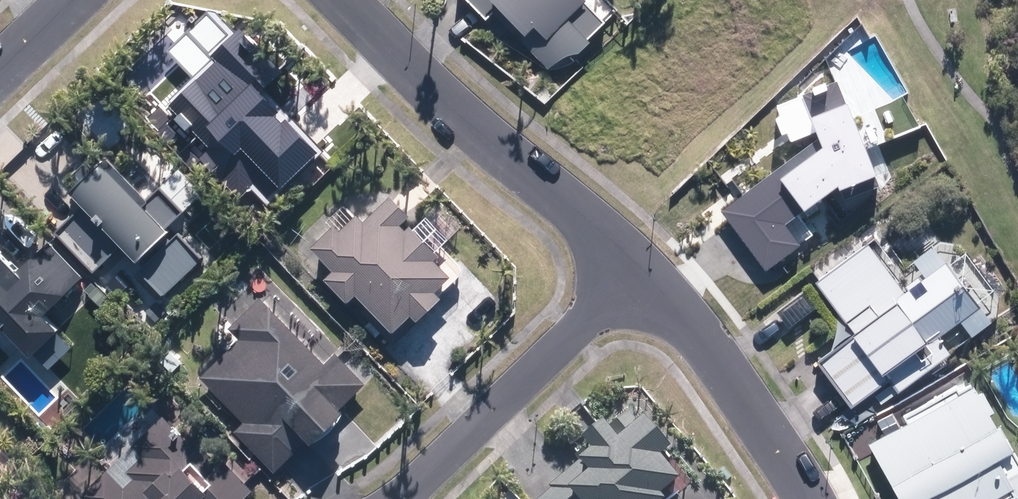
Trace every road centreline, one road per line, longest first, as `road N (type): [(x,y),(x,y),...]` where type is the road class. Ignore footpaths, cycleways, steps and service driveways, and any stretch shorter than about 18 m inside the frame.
road 1 (residential): [(346,0),(419,79),(636,265)]
road 2 (residential): [(636,265),(404,498)]
road 3 (residential): [(636,265),(726,373),(804,498)]

